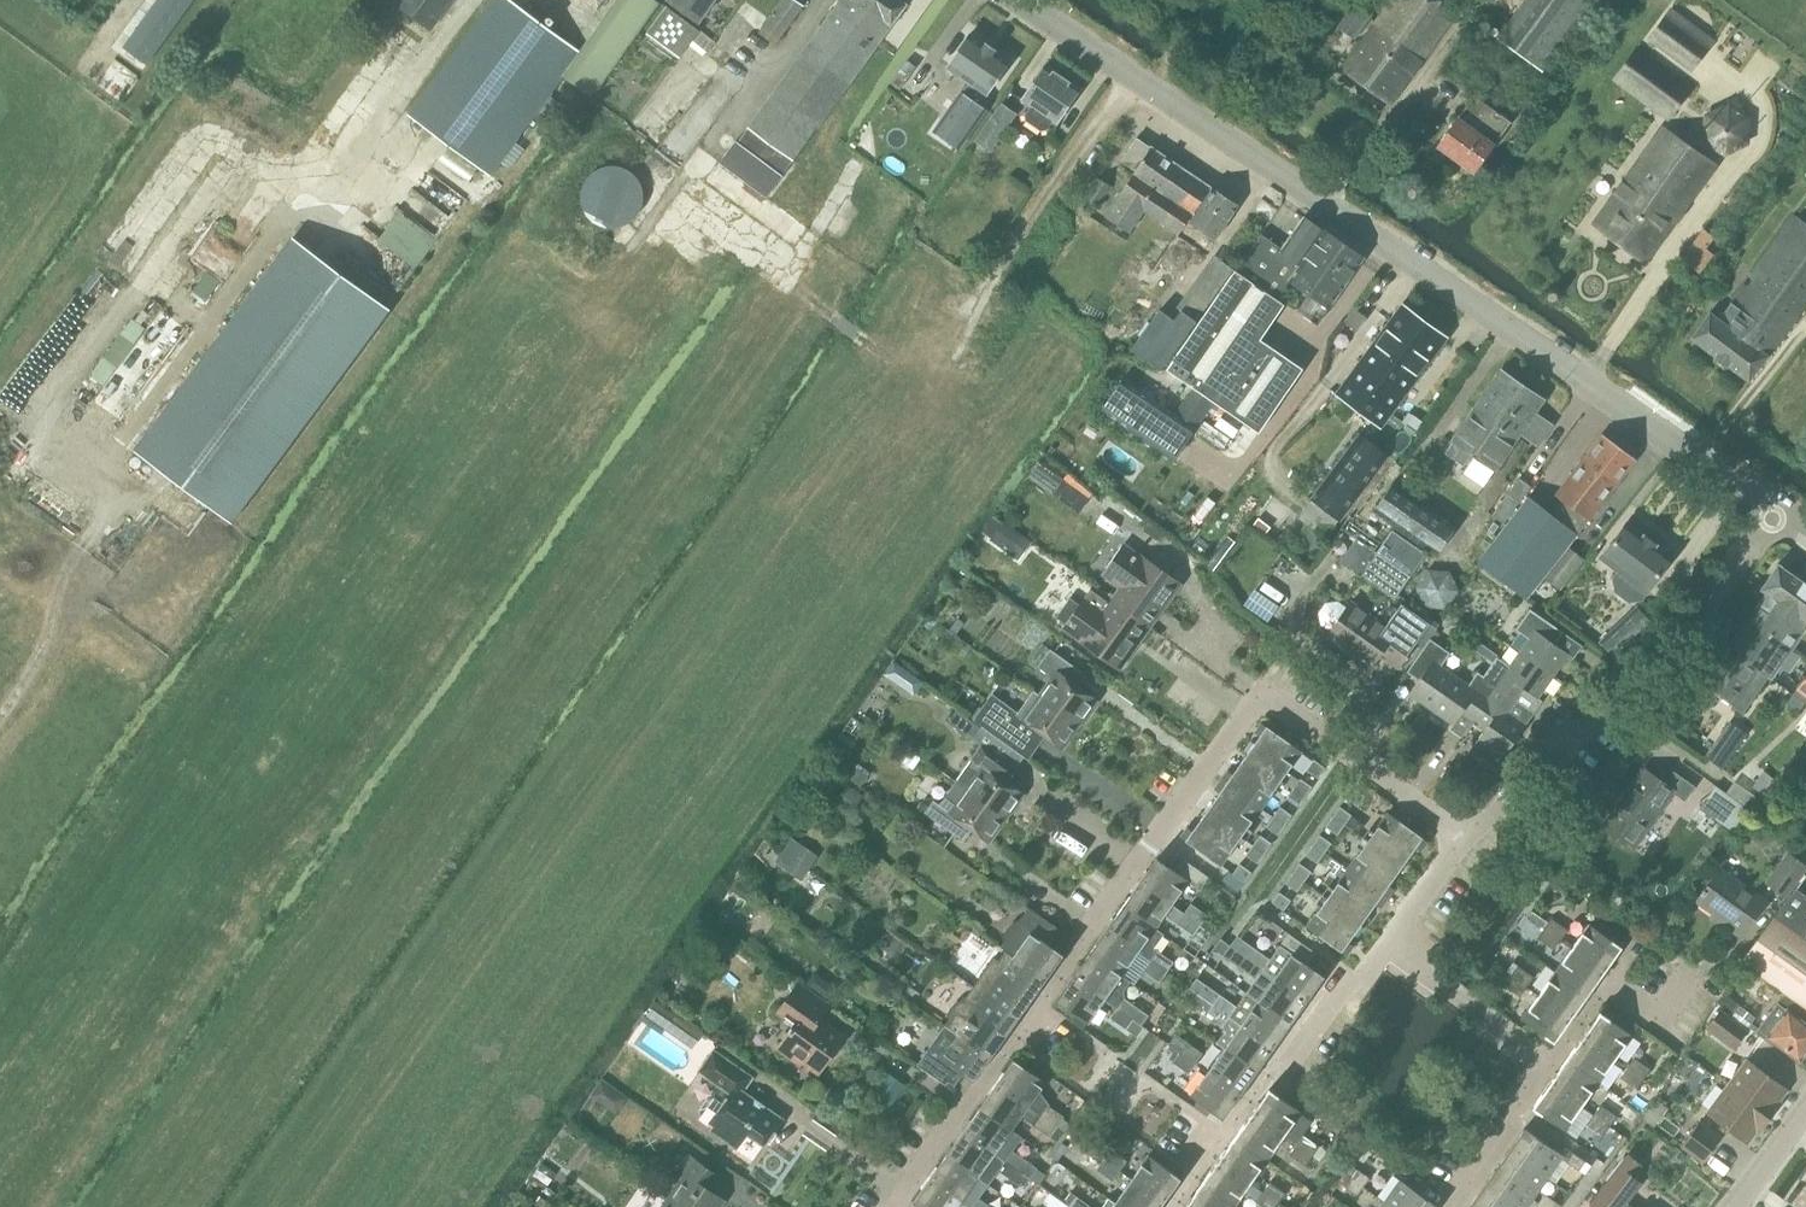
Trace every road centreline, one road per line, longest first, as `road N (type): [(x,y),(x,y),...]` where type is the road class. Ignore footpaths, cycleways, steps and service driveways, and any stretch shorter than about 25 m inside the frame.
road 1 (tertiary): [(1777,511),(1021,0)]
road 2 (residential): [(890,1206),(1262,693),(1468,836)]
road 3 (residential): [(1455,1206),(1546,1062),(1391,951)]
road 4 (residential): [(1537,772),(1717,596),(1777,511)]
road 5 (residential): [(1174,1206),(1338,982),(1391,951)]
road 6 (residential): [(1391,951),(1468,836)]
road 7 (tertiary): [(1735,1206),(1805,1110)]

